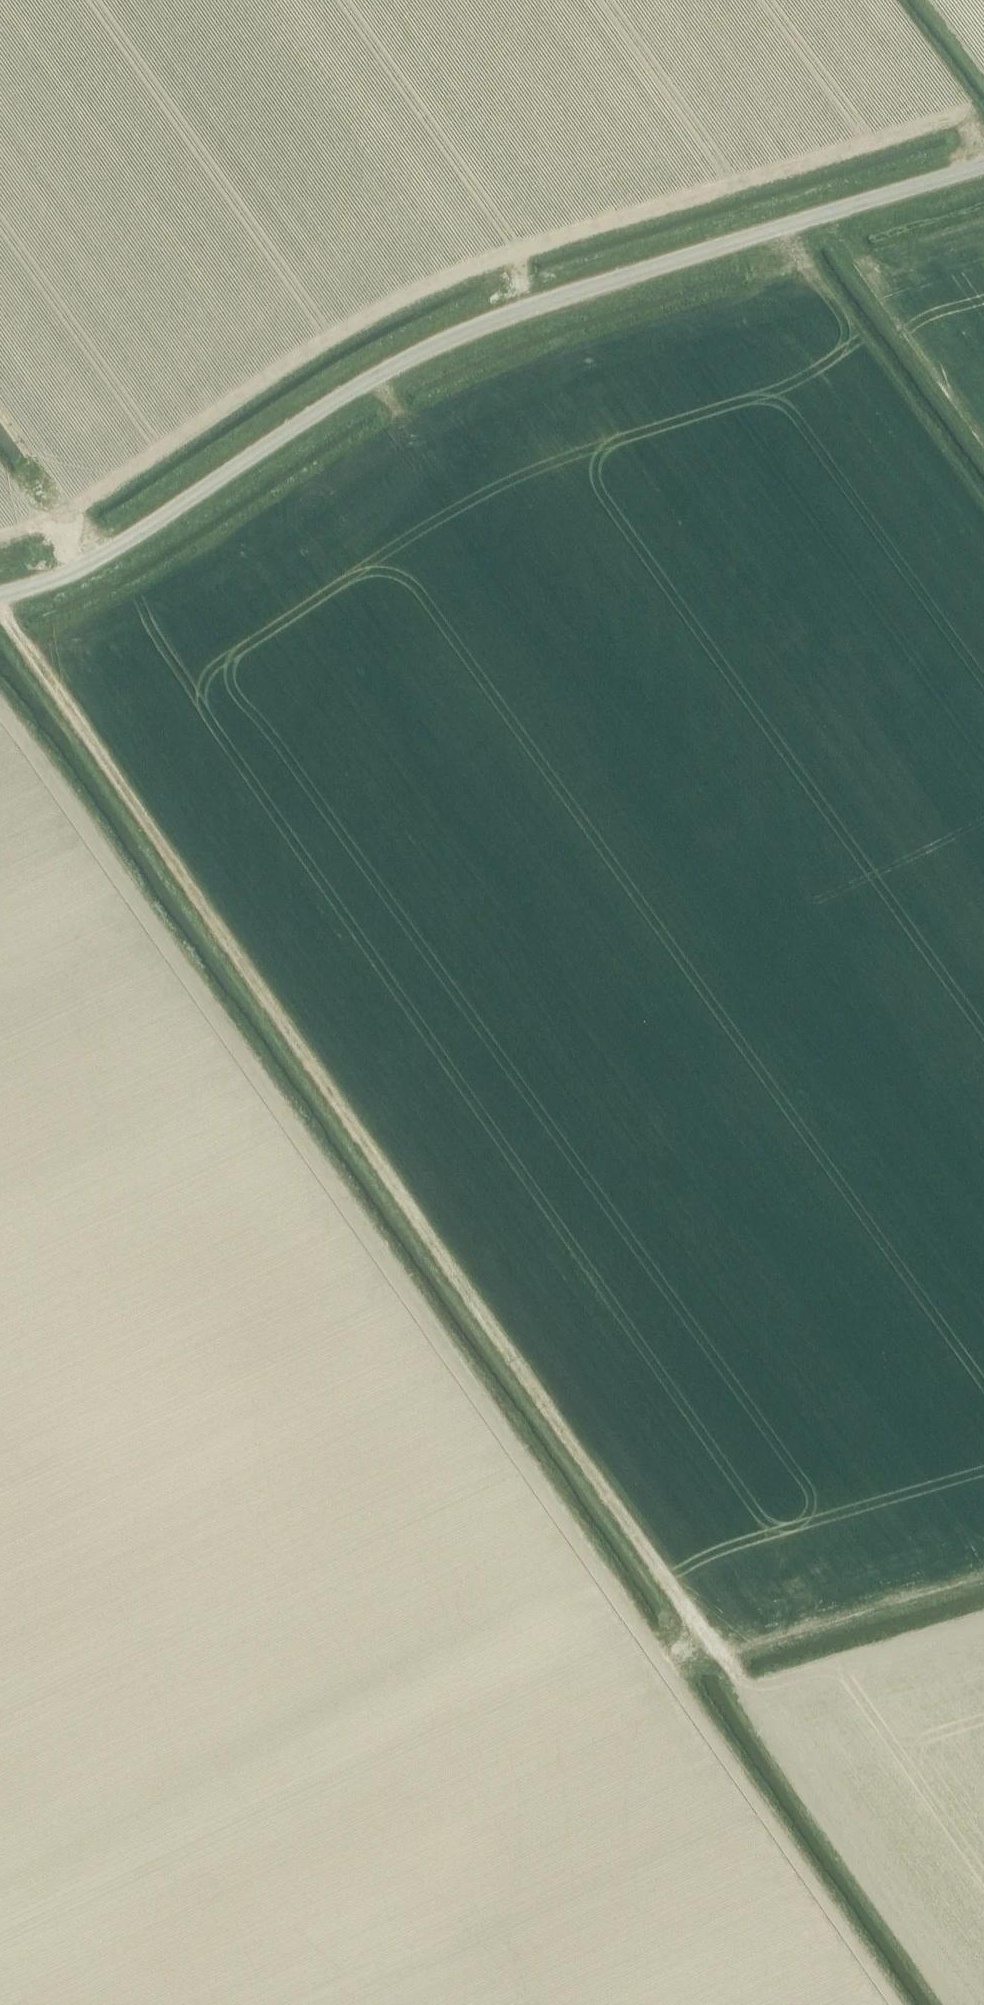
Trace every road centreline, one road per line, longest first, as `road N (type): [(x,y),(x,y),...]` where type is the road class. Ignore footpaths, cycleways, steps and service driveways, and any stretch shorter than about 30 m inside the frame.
road 1 (unclassified): [(0,593),(76,572),(135,539),(383,371),(486,325),(983,165)]

